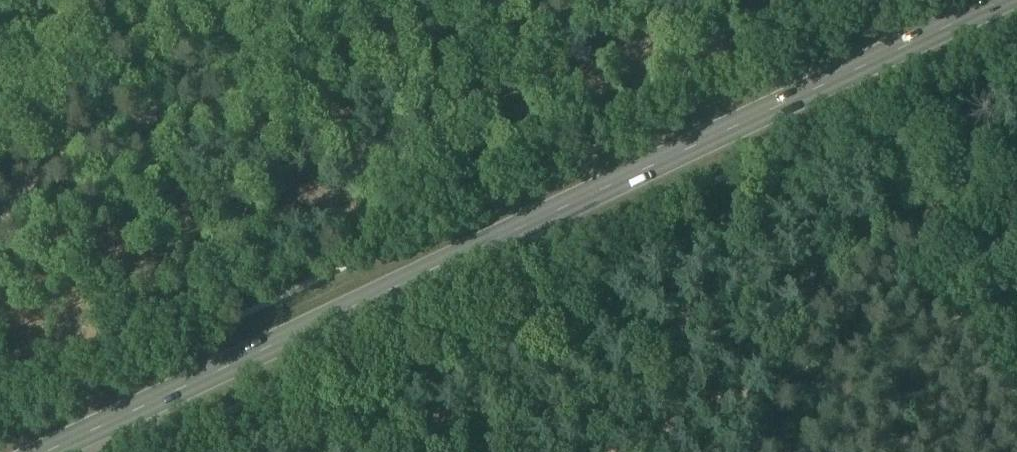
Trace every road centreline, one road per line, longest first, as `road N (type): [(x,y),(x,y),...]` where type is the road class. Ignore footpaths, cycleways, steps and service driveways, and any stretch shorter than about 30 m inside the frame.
road 1 (secondary): [(45,451),(1004,0)]
road 2 (track): [(0,223),(72,146),(101,130),(139,119),(240,113),(279,100),(415,0)]
road 3 (track): [(809,4),(935,208),(1016,321)]

